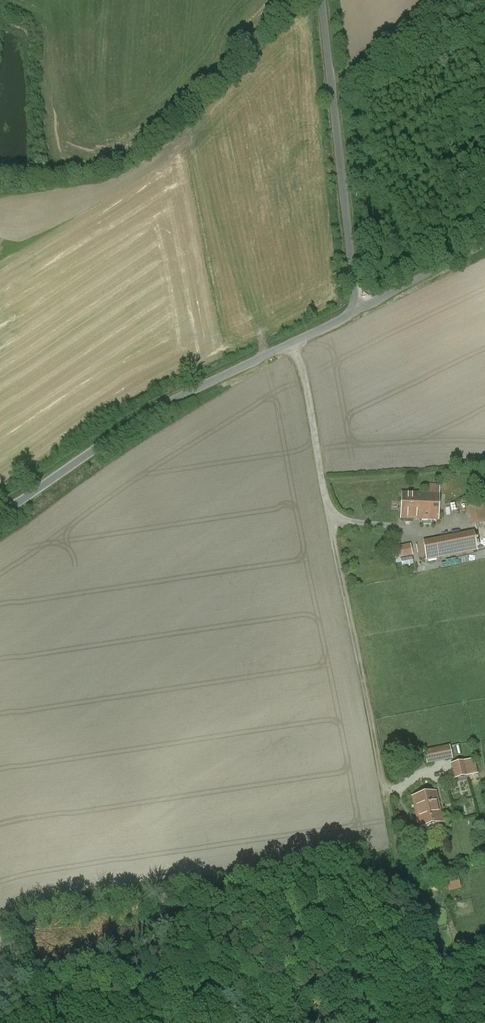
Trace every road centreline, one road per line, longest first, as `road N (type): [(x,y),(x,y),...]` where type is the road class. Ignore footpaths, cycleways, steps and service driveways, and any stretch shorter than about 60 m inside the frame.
road 1 (residential): [(0,518),(152,414),(359,311)]
road 2 (unclassified): [(322,0),(359,311)]
road 3 (residential): [(359,311),(484,244)]

